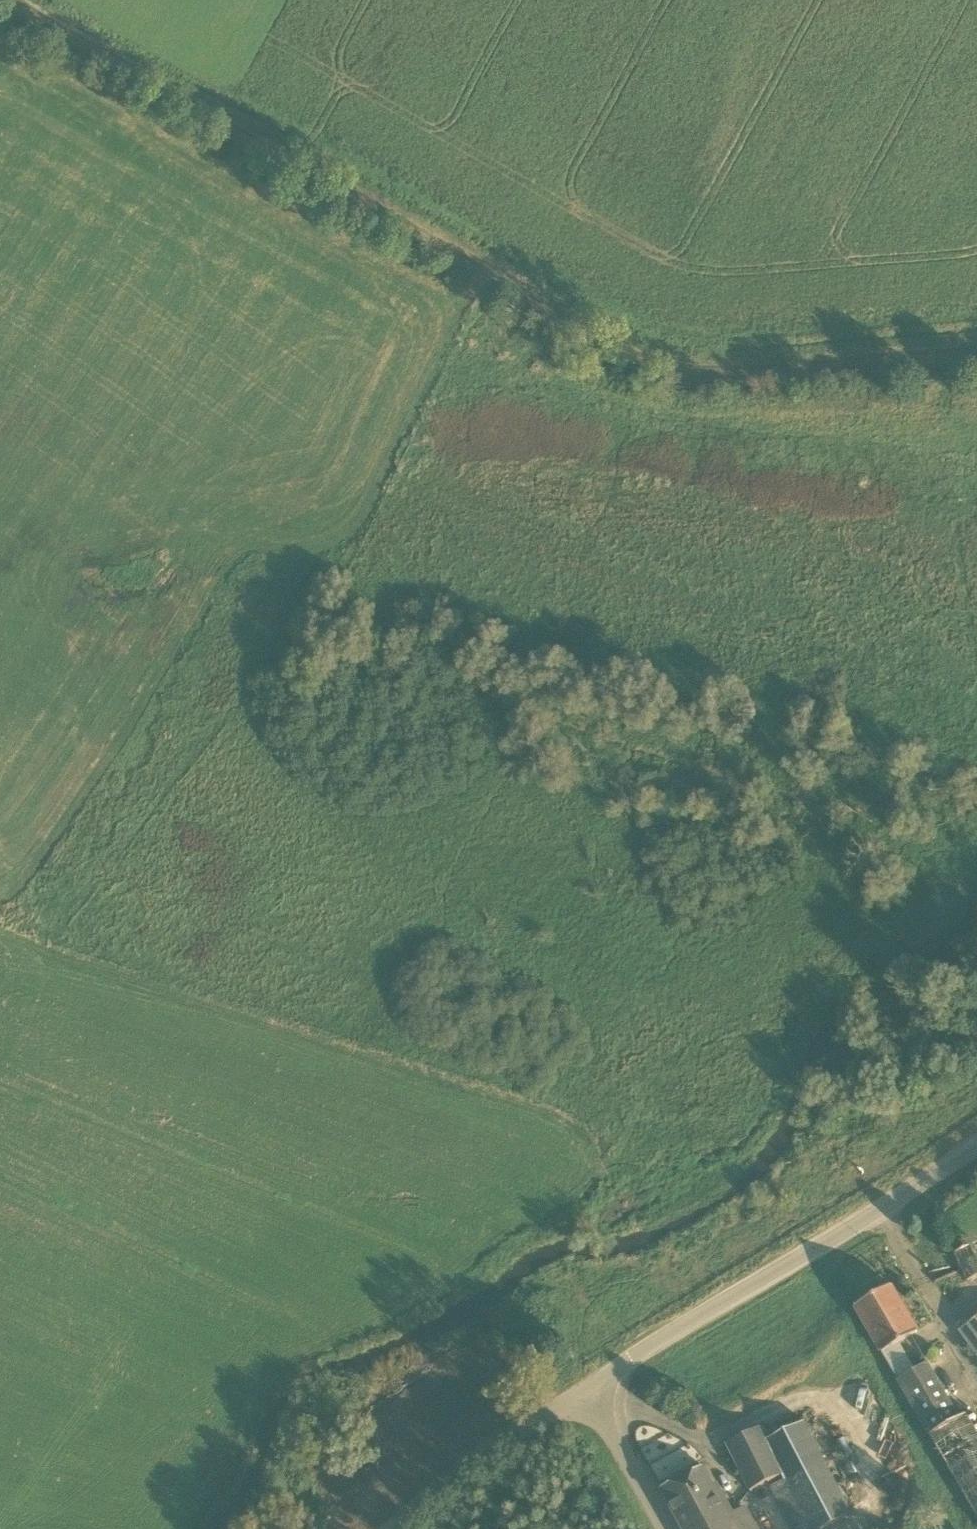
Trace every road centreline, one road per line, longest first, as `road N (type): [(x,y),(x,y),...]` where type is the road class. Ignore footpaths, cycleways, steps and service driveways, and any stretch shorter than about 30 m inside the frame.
road 1 (track): [(976,340),(839,359),(658,366),(15,0)]
road 2 (unclassified): [(587,1389),(976,1145)]
road 3 (unclassified): [(390,1528),(481,1455),(587,1389)]
road 4 (unclassified): [(667,1528),(587,1389)]

